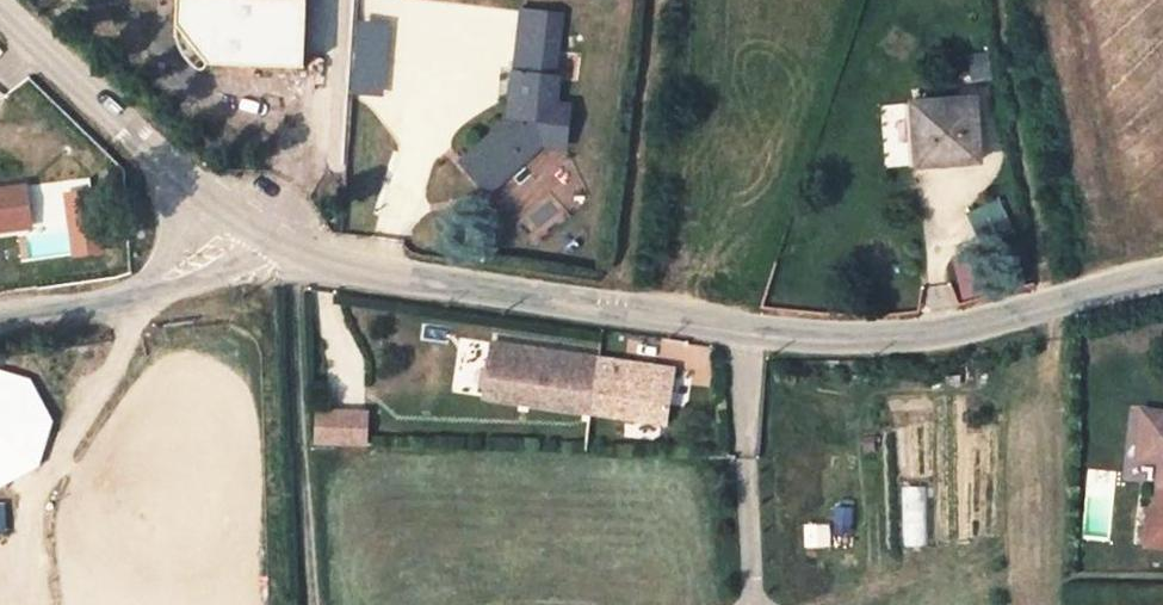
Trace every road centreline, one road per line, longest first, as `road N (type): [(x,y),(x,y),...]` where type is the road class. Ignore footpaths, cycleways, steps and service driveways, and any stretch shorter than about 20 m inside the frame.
road 1 (unclassified): [(1162,274),(923,334),(752,334),(309,266)]
road 2 (unclassified): [(309,266),(108,121),(0,15)]
road 3 (unclassified): [(309,266),(0,314)]

